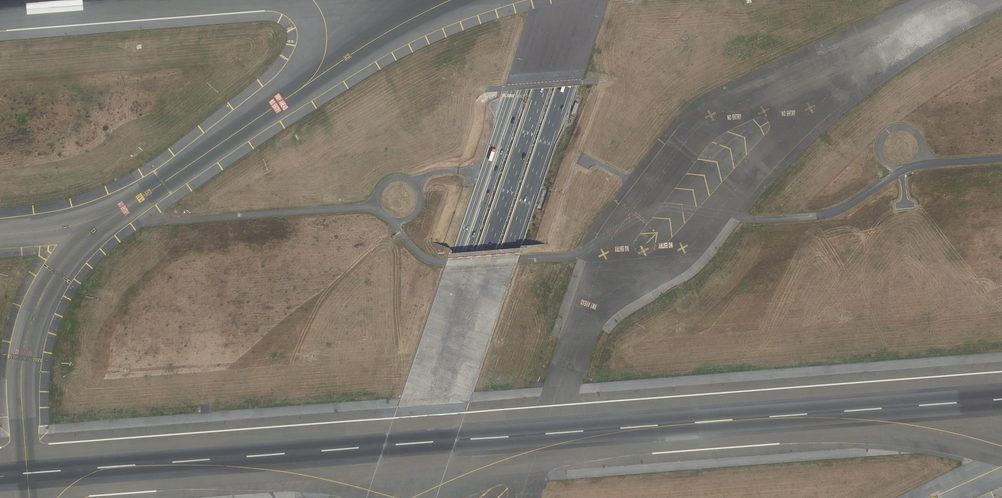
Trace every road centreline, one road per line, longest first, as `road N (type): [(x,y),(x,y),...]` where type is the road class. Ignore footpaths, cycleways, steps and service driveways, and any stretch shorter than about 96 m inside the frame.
road 1 (motorway): [(554,0),(384,497)]
road 2 (motorway): [(573,0),(403,497)]
road 3 (motorway): [(424,497),(594,0)]
road 4 (secondary): [(374,497),(541,0)]

